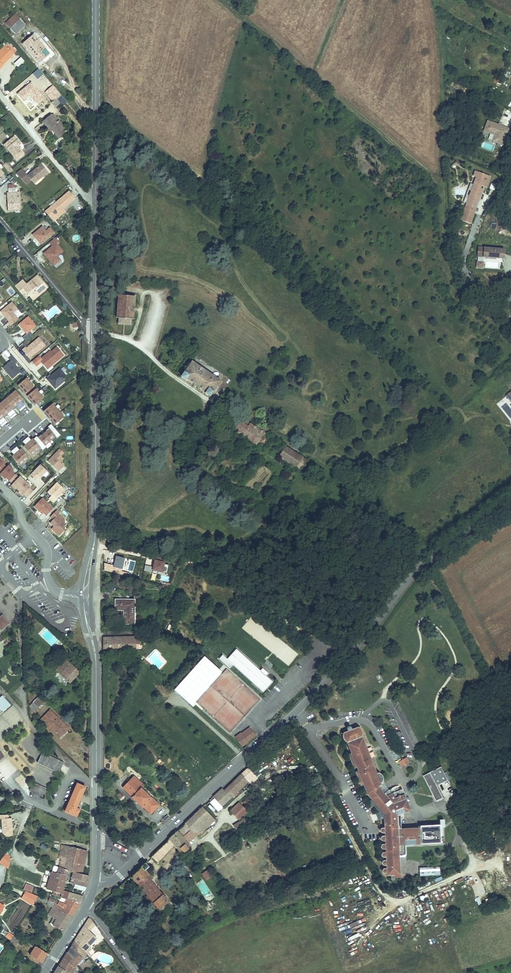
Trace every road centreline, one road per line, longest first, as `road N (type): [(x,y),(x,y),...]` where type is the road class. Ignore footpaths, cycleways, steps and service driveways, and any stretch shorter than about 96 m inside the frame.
road 1 (unclassified): [(96,881),(120,875),(297,711),(364,645),(413,573),(510,502)]
road 2 (secondary): [(86,597),(96,670),(96,881)]
road 3 (secondary): [(96,328),(96,528),(86,597)]
road 4 (secondary): [(96,0),(96,201)]
road 5 (residential): [(86,597),(53,587),(44,544),(0,485)]
road 6 (residential): [(96,328),(0,220)]
road 7 (residential): [(96,201),(0,96)]
road 8 (secondary): [(96,201),(96,328)]

